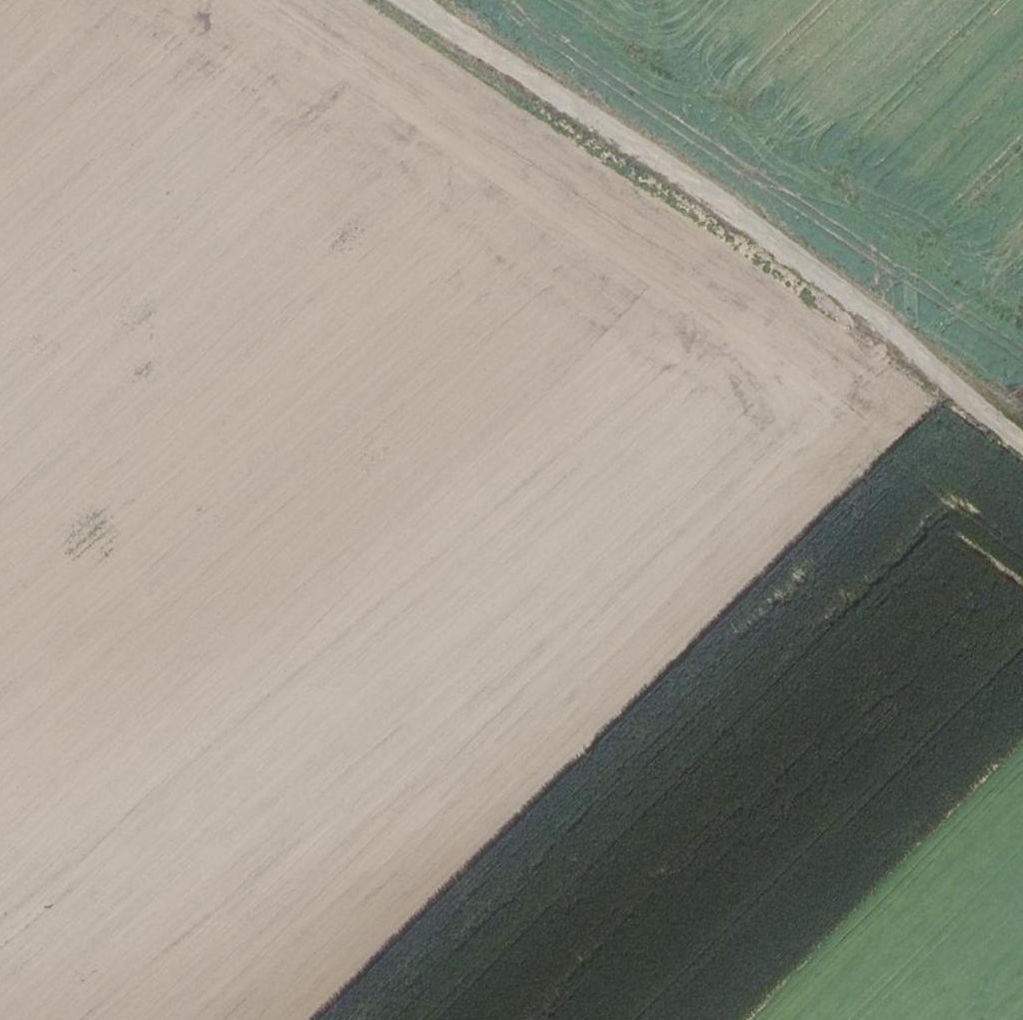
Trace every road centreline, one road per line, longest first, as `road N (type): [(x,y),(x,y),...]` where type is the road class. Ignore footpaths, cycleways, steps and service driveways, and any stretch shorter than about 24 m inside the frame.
road 1 (track): [(409,0),(743,220),(1022,439)]

